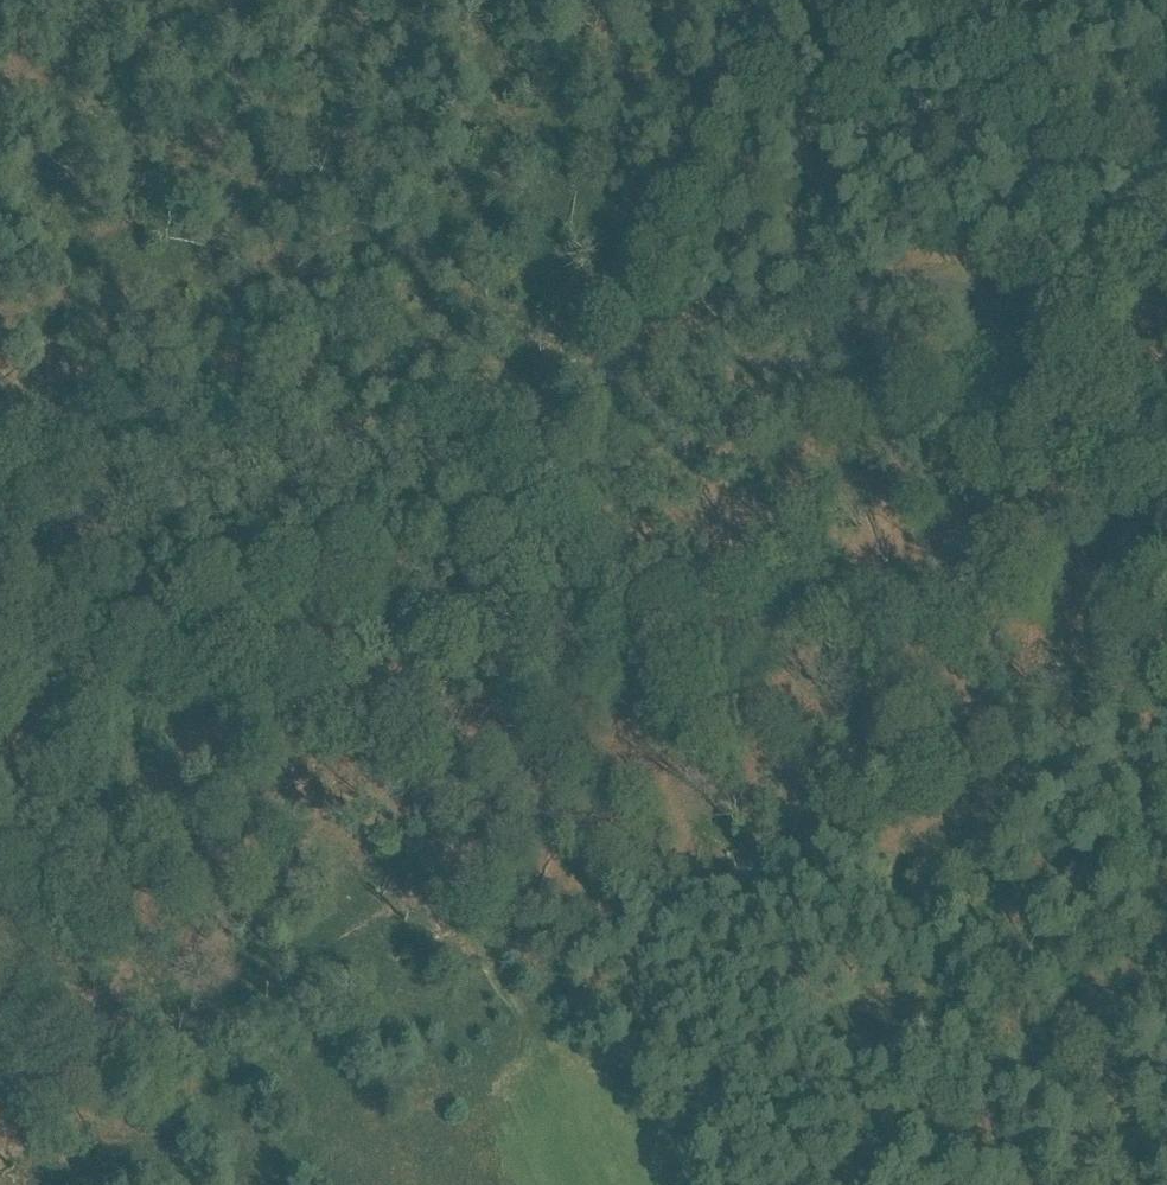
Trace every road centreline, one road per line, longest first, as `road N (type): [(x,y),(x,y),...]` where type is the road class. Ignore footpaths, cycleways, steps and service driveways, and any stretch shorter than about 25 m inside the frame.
road 1 (unclassified): [(0,522),(871,274),(954,279),(1026,323),(1088,403),(1166,569)]
road 2 (track): [(933,0),(1058,70),(1166,174)]
road 3 (track): [(908,276),(1166,187)]

